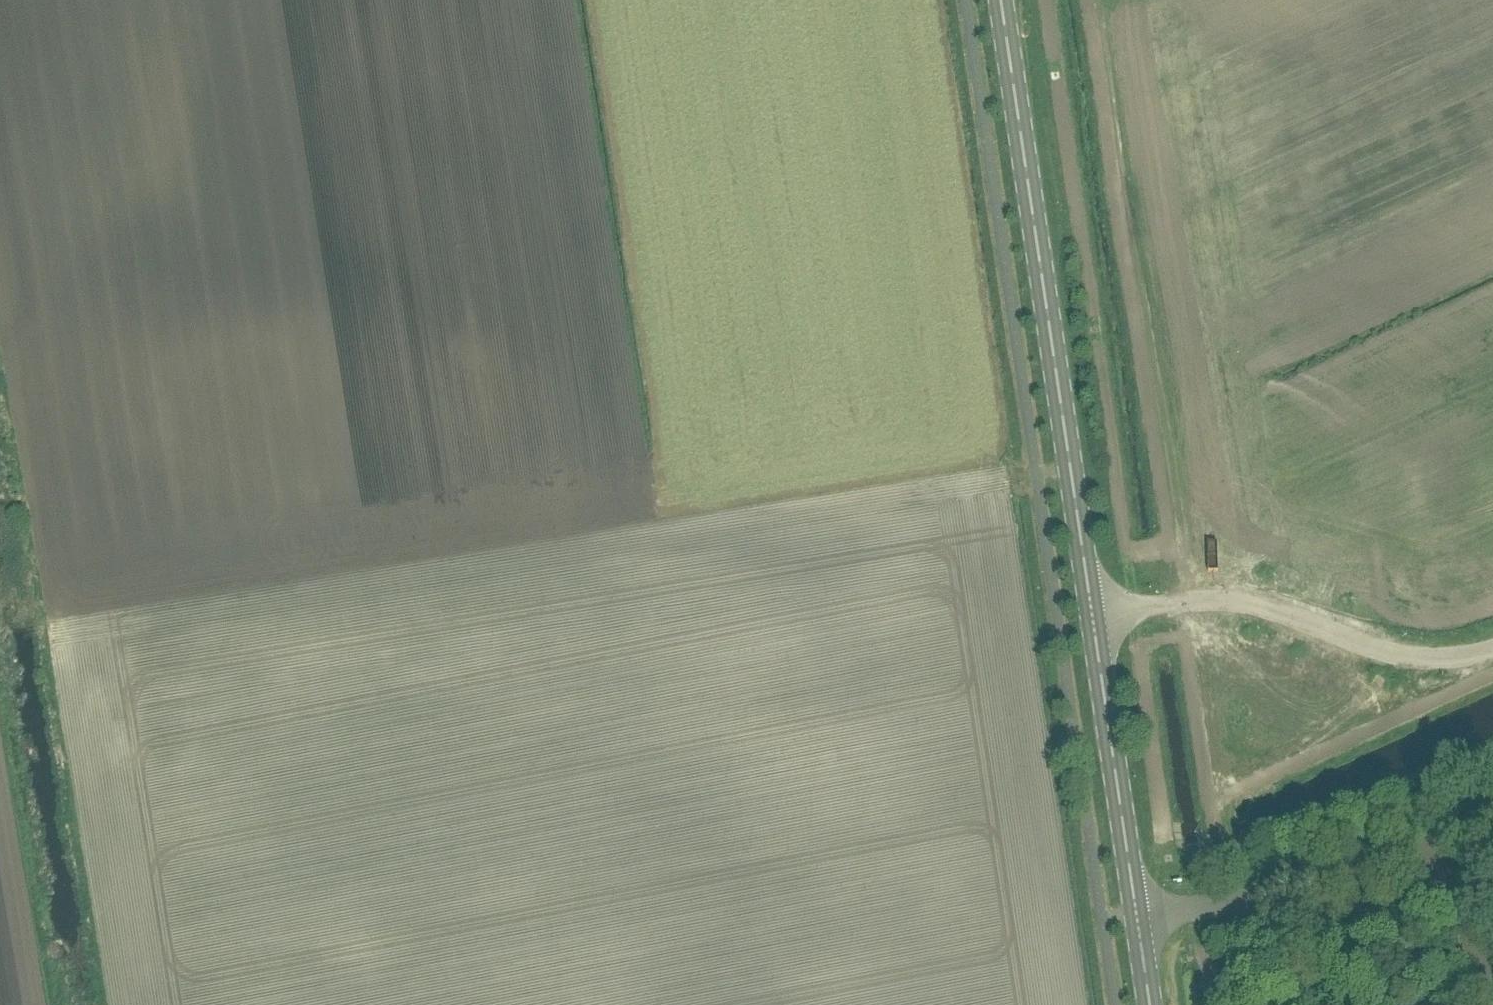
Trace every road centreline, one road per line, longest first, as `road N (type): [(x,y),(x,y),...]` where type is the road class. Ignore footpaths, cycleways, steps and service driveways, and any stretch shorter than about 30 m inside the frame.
road 1 (secondary): [(1092,614),(1001,0)]
road 2 (unclassified): [(1092,614),(1212,602),(1259,608),(1382,653),(1463,659),(1492,649)]
road 3 (secondary): [(1149,1004),(1092,614)]

